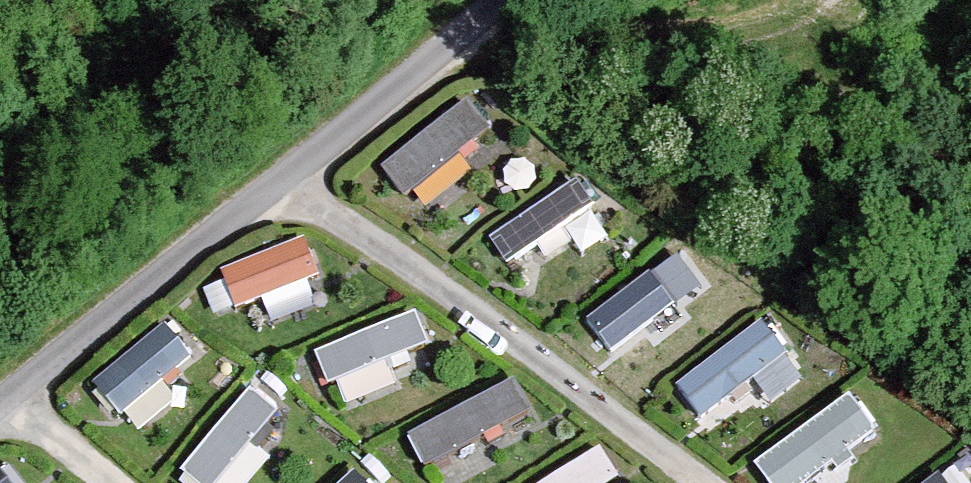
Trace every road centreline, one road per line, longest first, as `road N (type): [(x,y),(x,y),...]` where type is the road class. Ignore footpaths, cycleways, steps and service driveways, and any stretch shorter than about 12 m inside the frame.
road 1 (unclassified): [(513,0),(0,410)]

